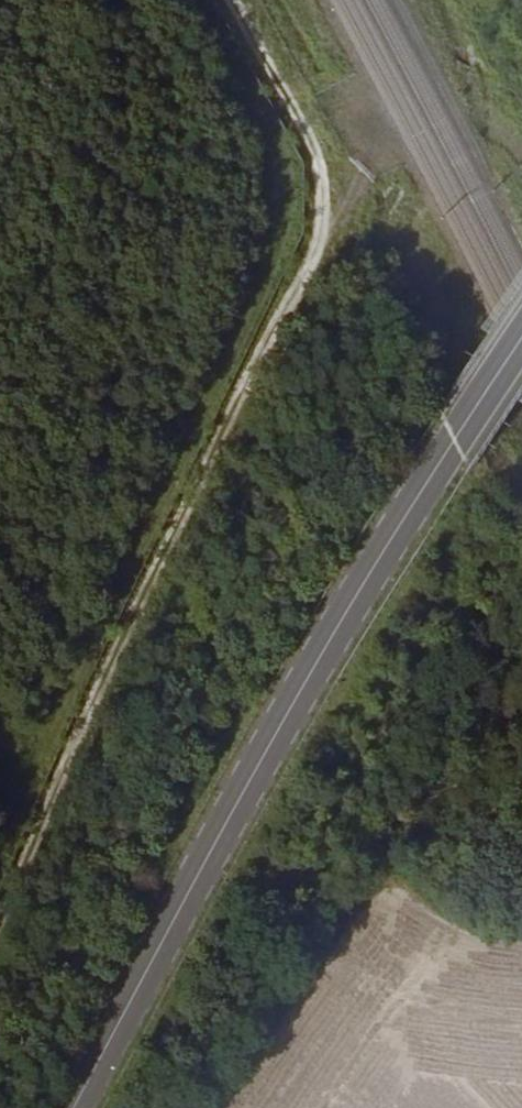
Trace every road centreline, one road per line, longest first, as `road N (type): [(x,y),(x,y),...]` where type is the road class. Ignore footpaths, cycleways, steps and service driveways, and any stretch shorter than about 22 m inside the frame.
road 1 (track): [(237,0),(326,162),(317,254),(0,948)]
road 2 (tertiary): [(521,342),(295,702),(75,1107)]

